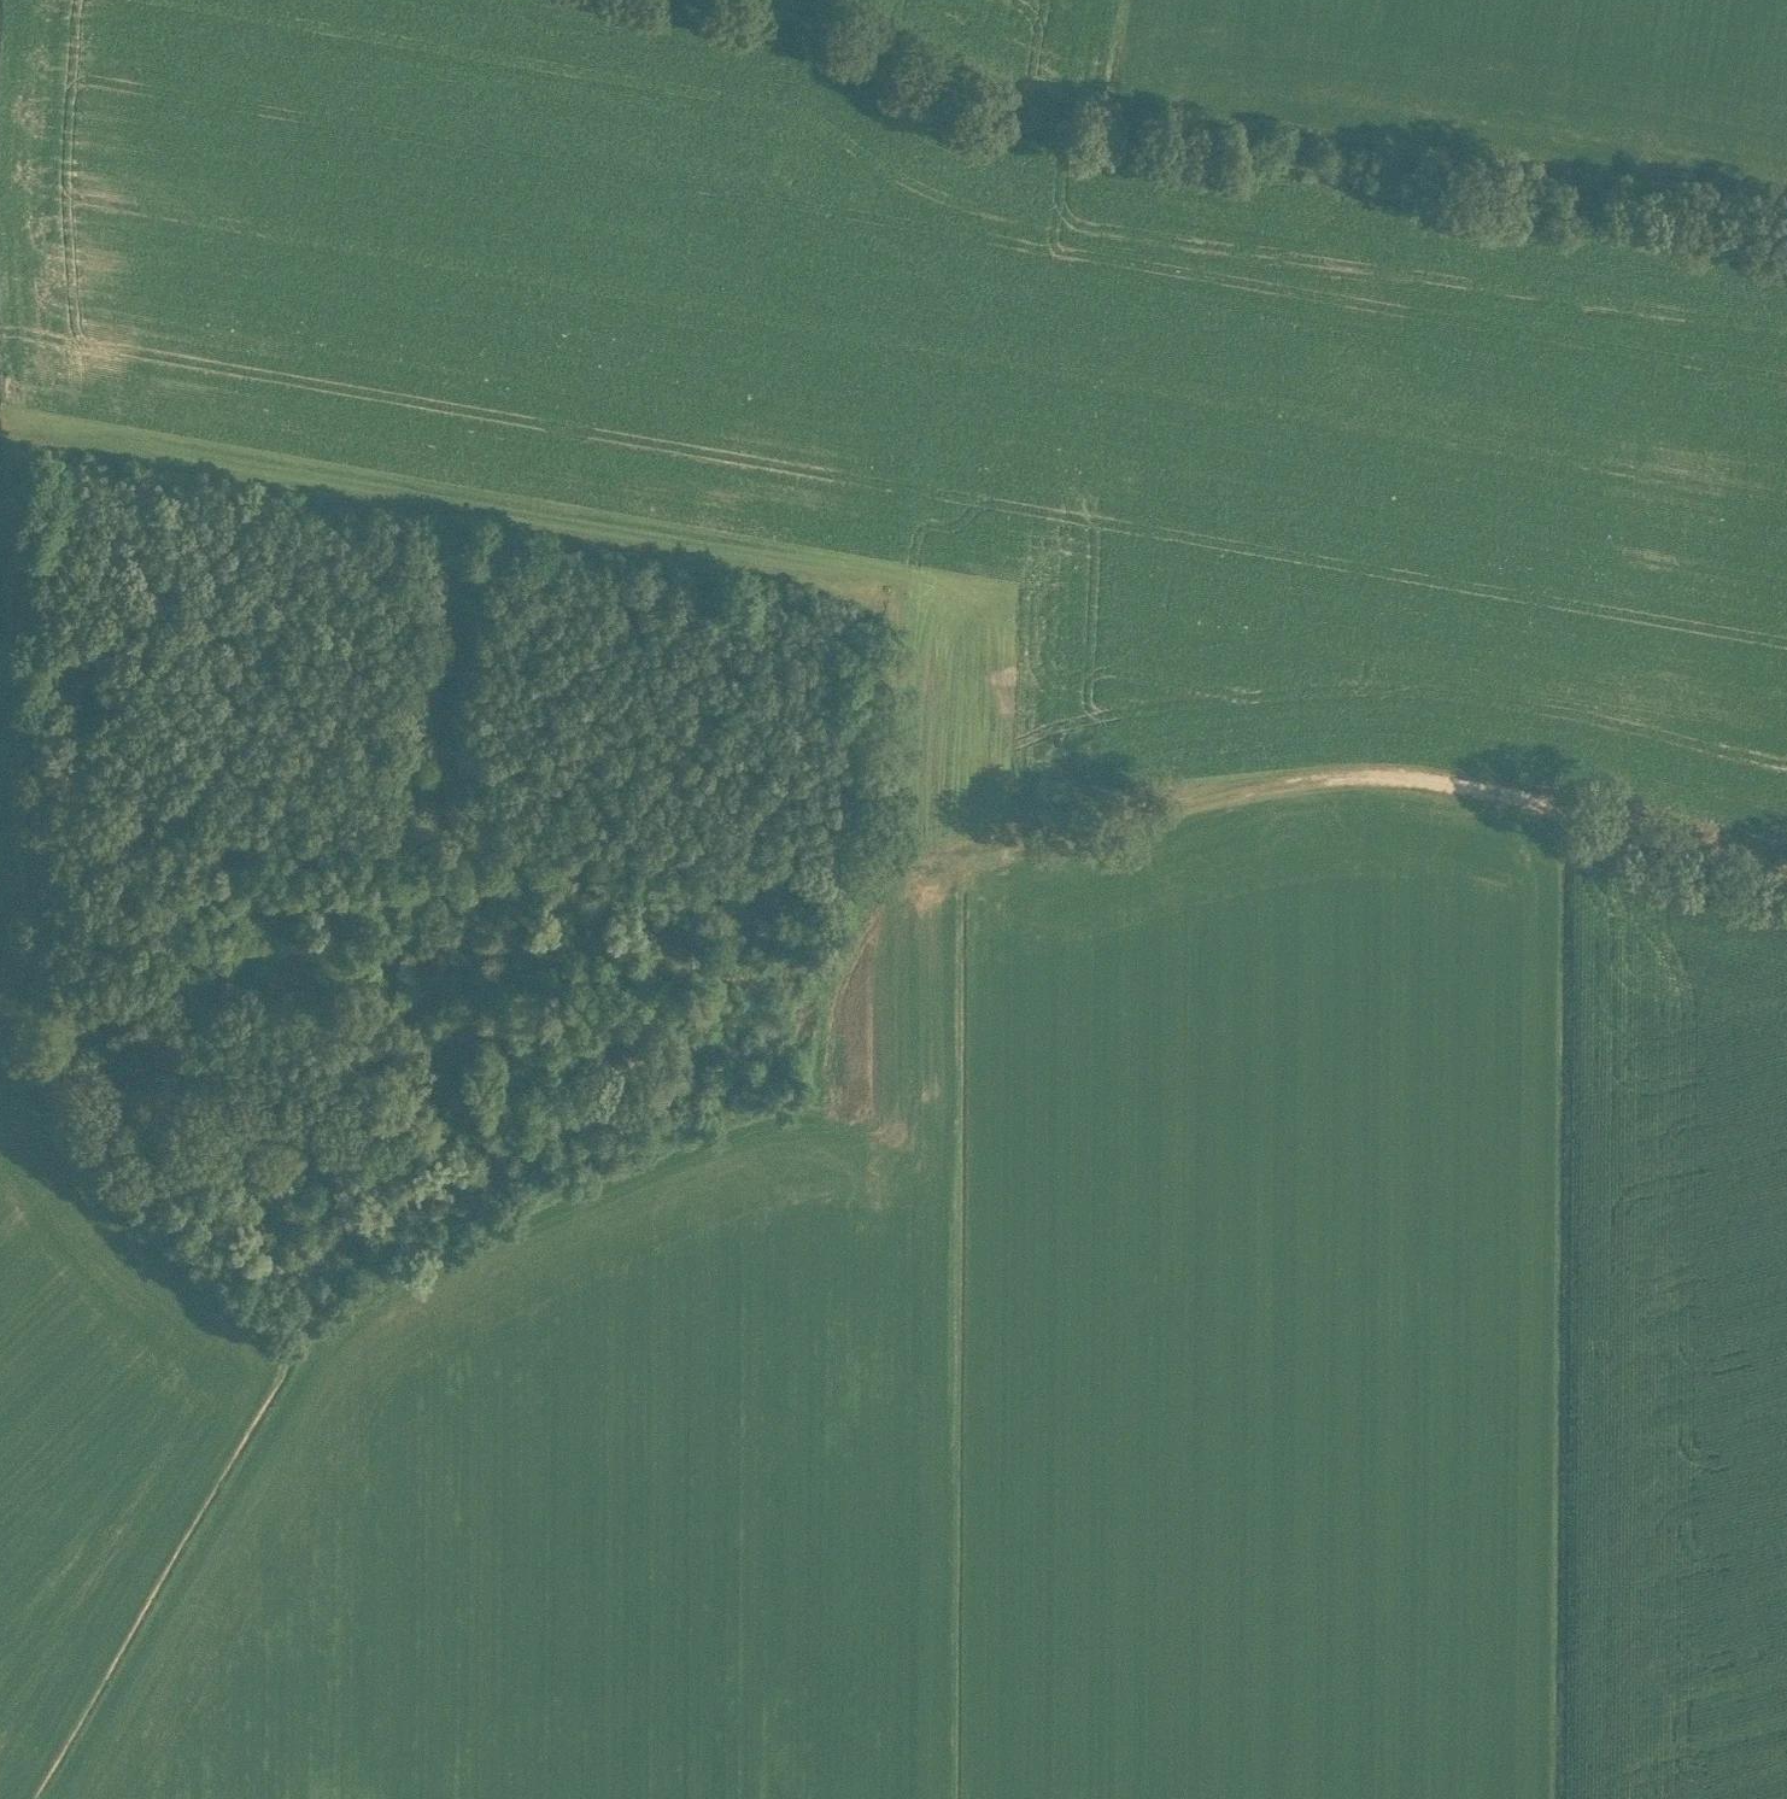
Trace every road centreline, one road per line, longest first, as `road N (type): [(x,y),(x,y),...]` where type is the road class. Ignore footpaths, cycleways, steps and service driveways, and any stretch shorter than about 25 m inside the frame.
road 1 (track): [(1786,231),(1026,116),(855,26),(825,0)]
road 2 (track): [(1786,862),(1509,791),(1327,771),(969,864),(864,872)]
road 3 (track): [(1119,0),(1087,125)]

